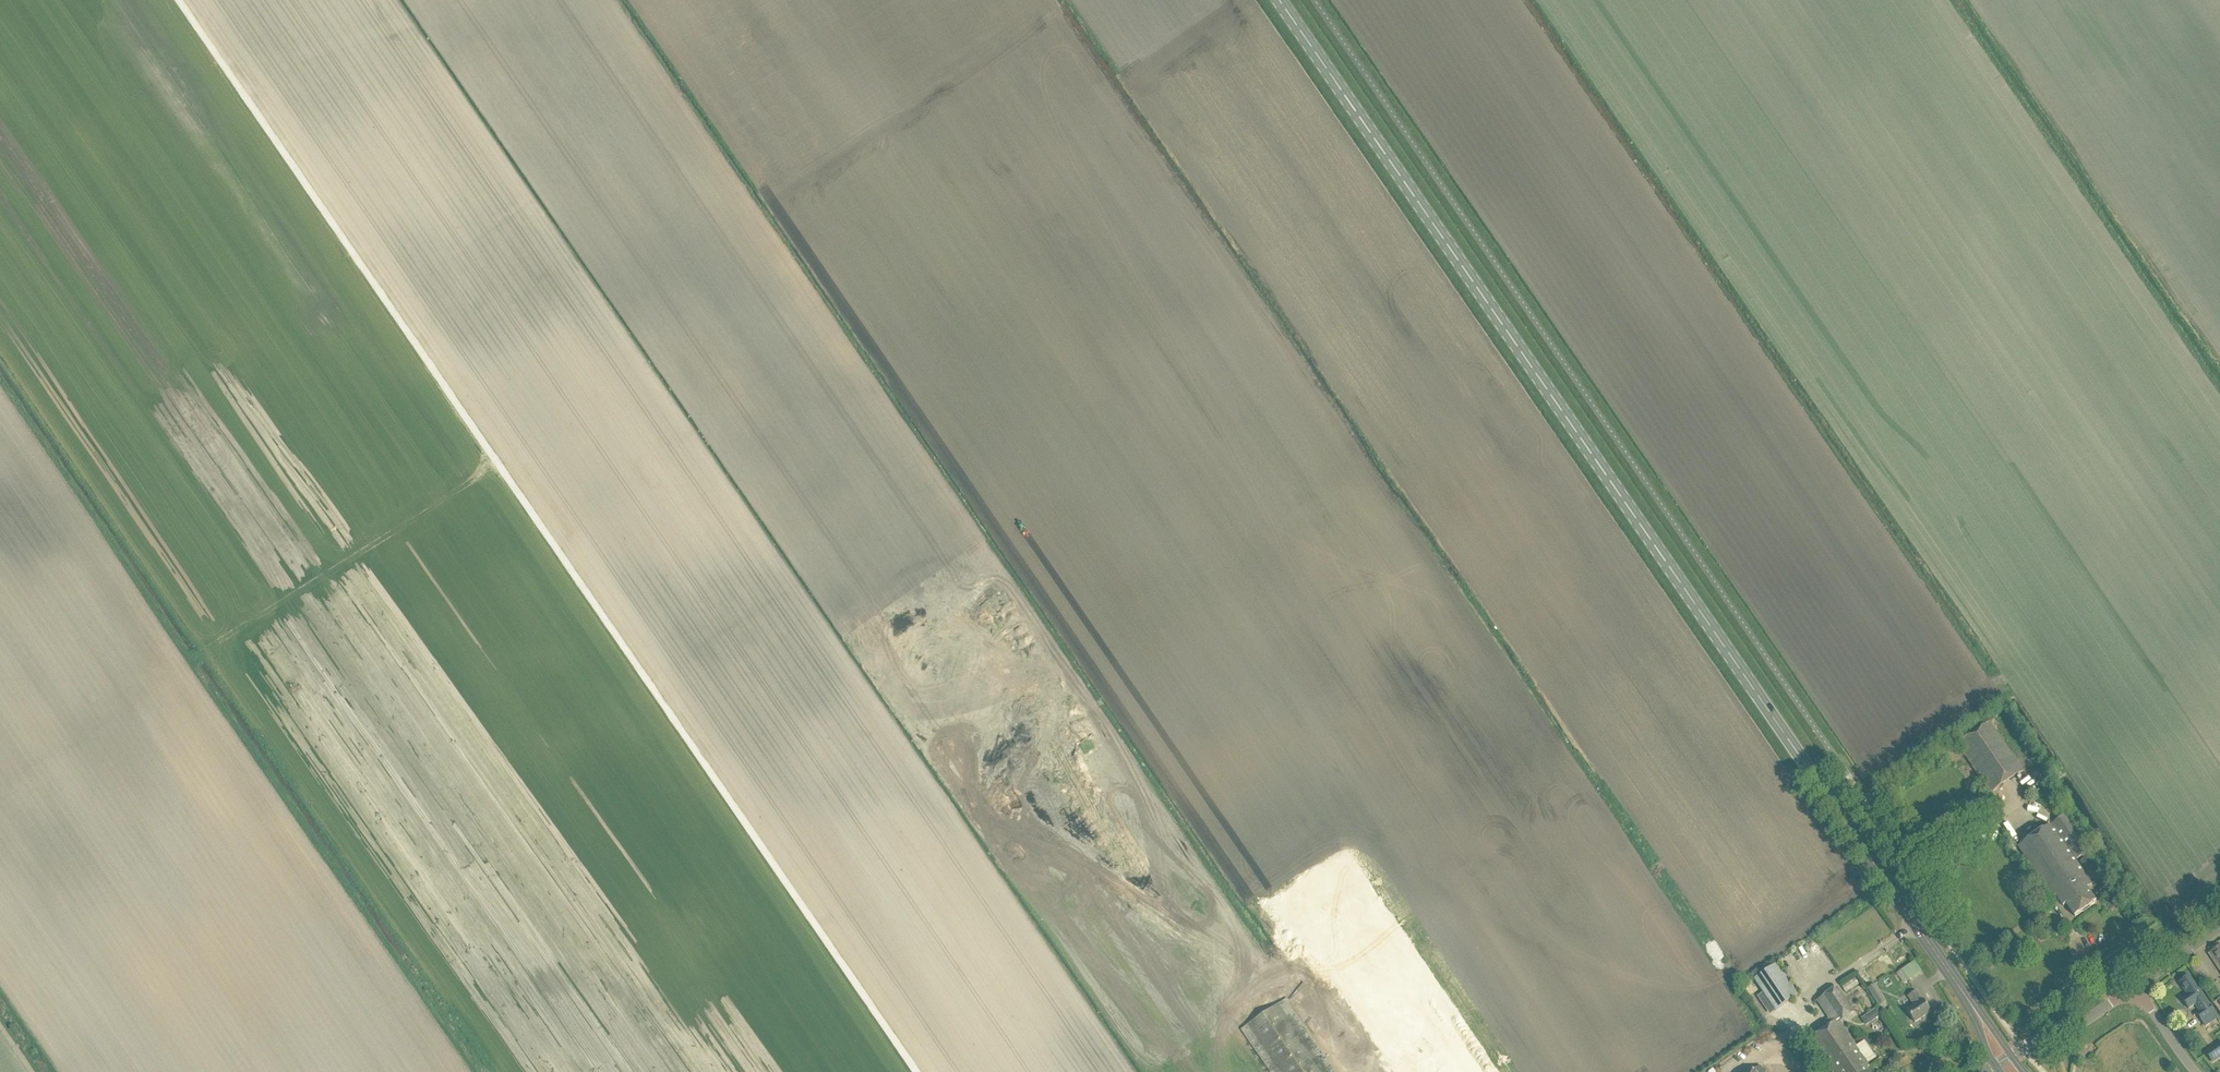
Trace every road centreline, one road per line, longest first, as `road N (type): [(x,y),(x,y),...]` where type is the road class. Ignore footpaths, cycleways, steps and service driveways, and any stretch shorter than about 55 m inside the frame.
road 1 (track): [(911,1071),(174,0)]
road 2 (primary): [(1959,987),(1279,0)]
road 3 (unclassified): [(2023,1046),(2071,1028),(2136,987)]

